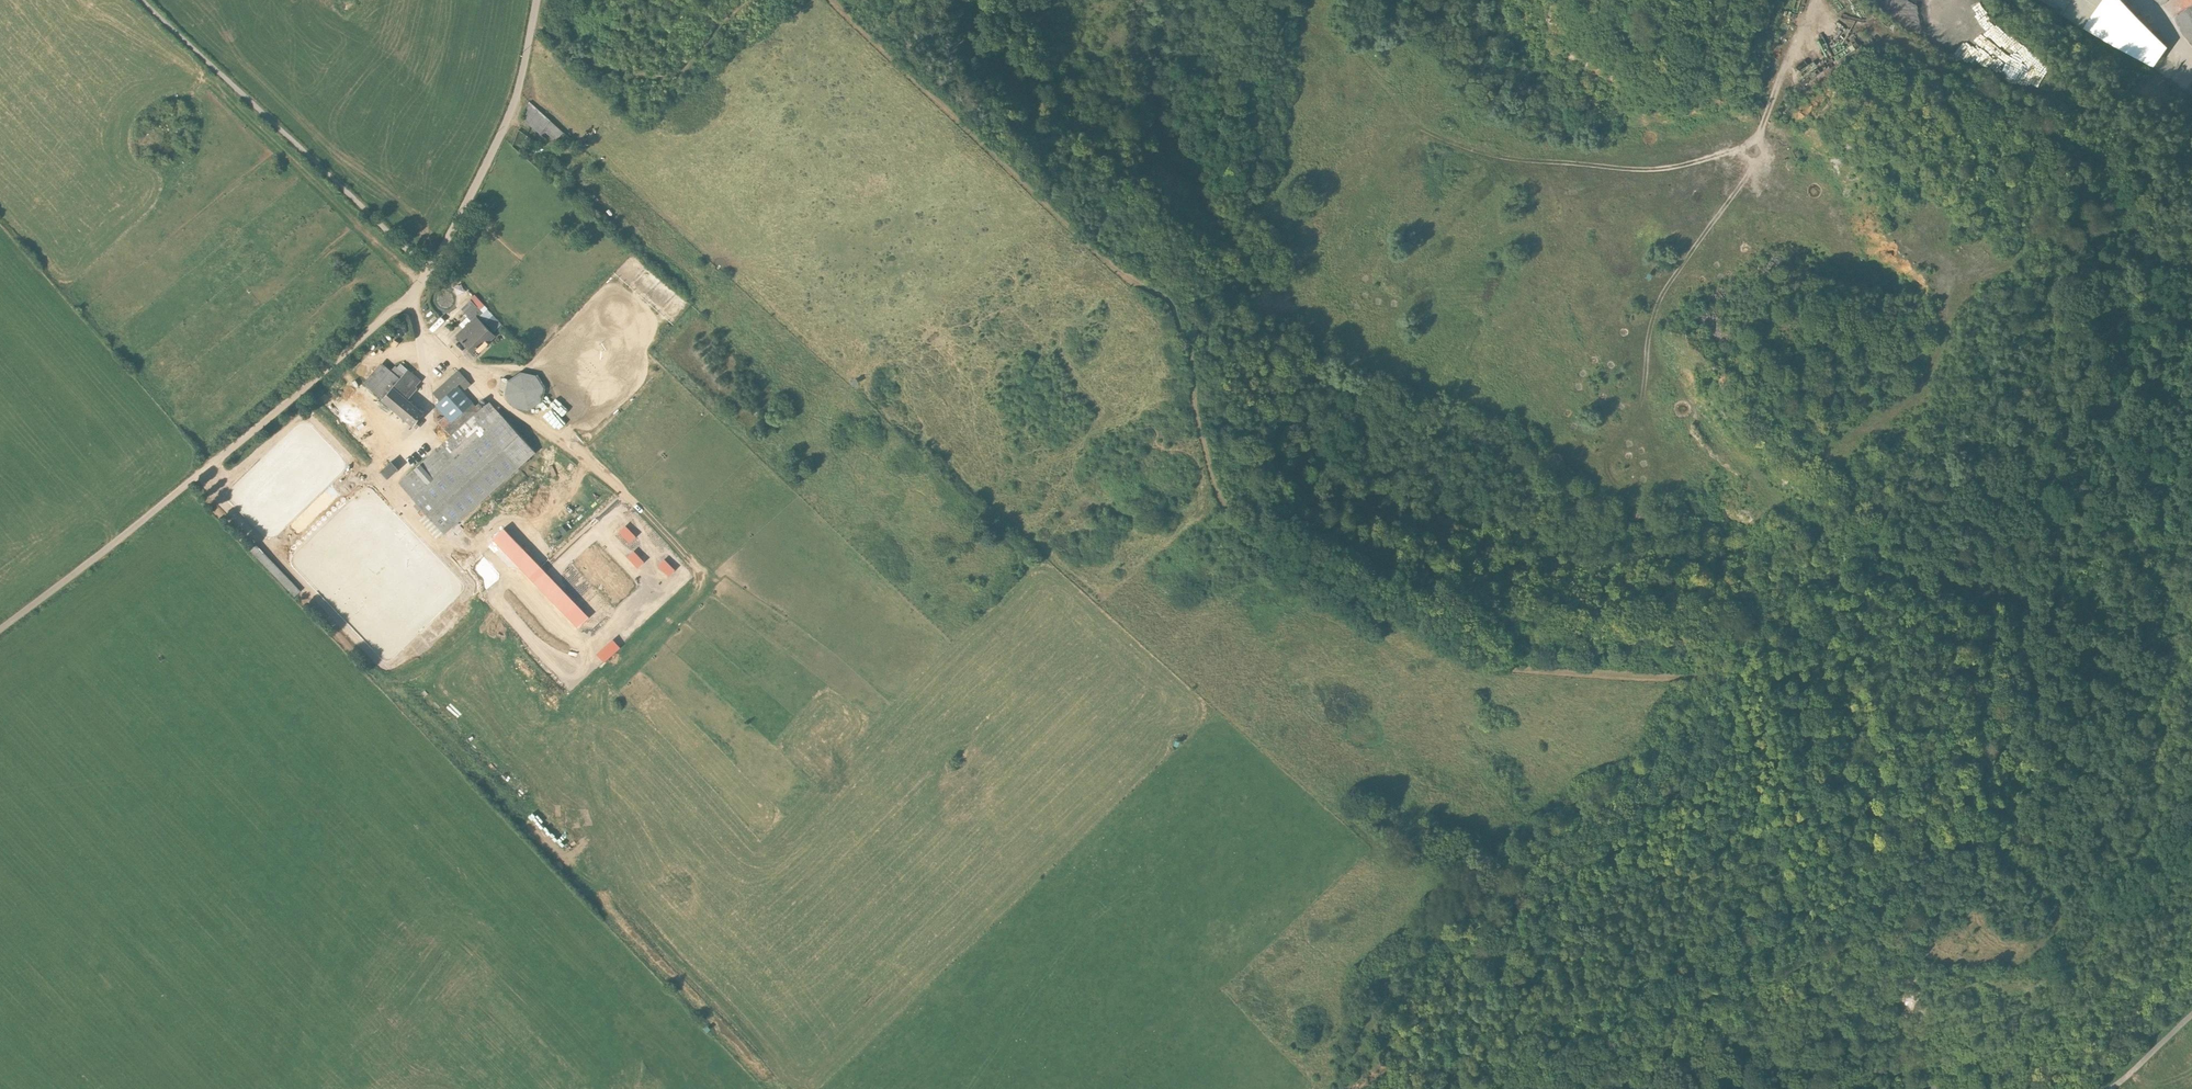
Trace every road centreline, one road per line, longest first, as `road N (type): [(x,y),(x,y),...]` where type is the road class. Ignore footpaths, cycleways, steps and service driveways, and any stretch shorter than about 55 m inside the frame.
road 1 (track): [(0,630),(409,299)]
road 2 (track): [(145,0),(428,271)]
road 3 (unclassified): [(409,299),(502,131),(537,0)]

